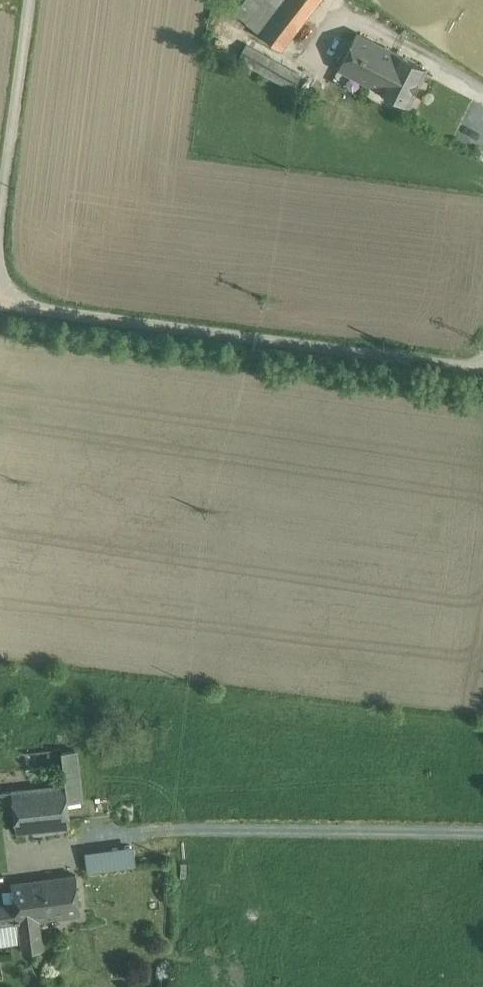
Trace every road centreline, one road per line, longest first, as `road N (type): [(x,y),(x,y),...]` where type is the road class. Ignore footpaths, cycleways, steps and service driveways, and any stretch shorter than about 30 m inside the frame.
road 1 (unclassified): [(0,289),(37,310),(482,367)]
road 2 (unclassified): [(29,0),(0,219)]

